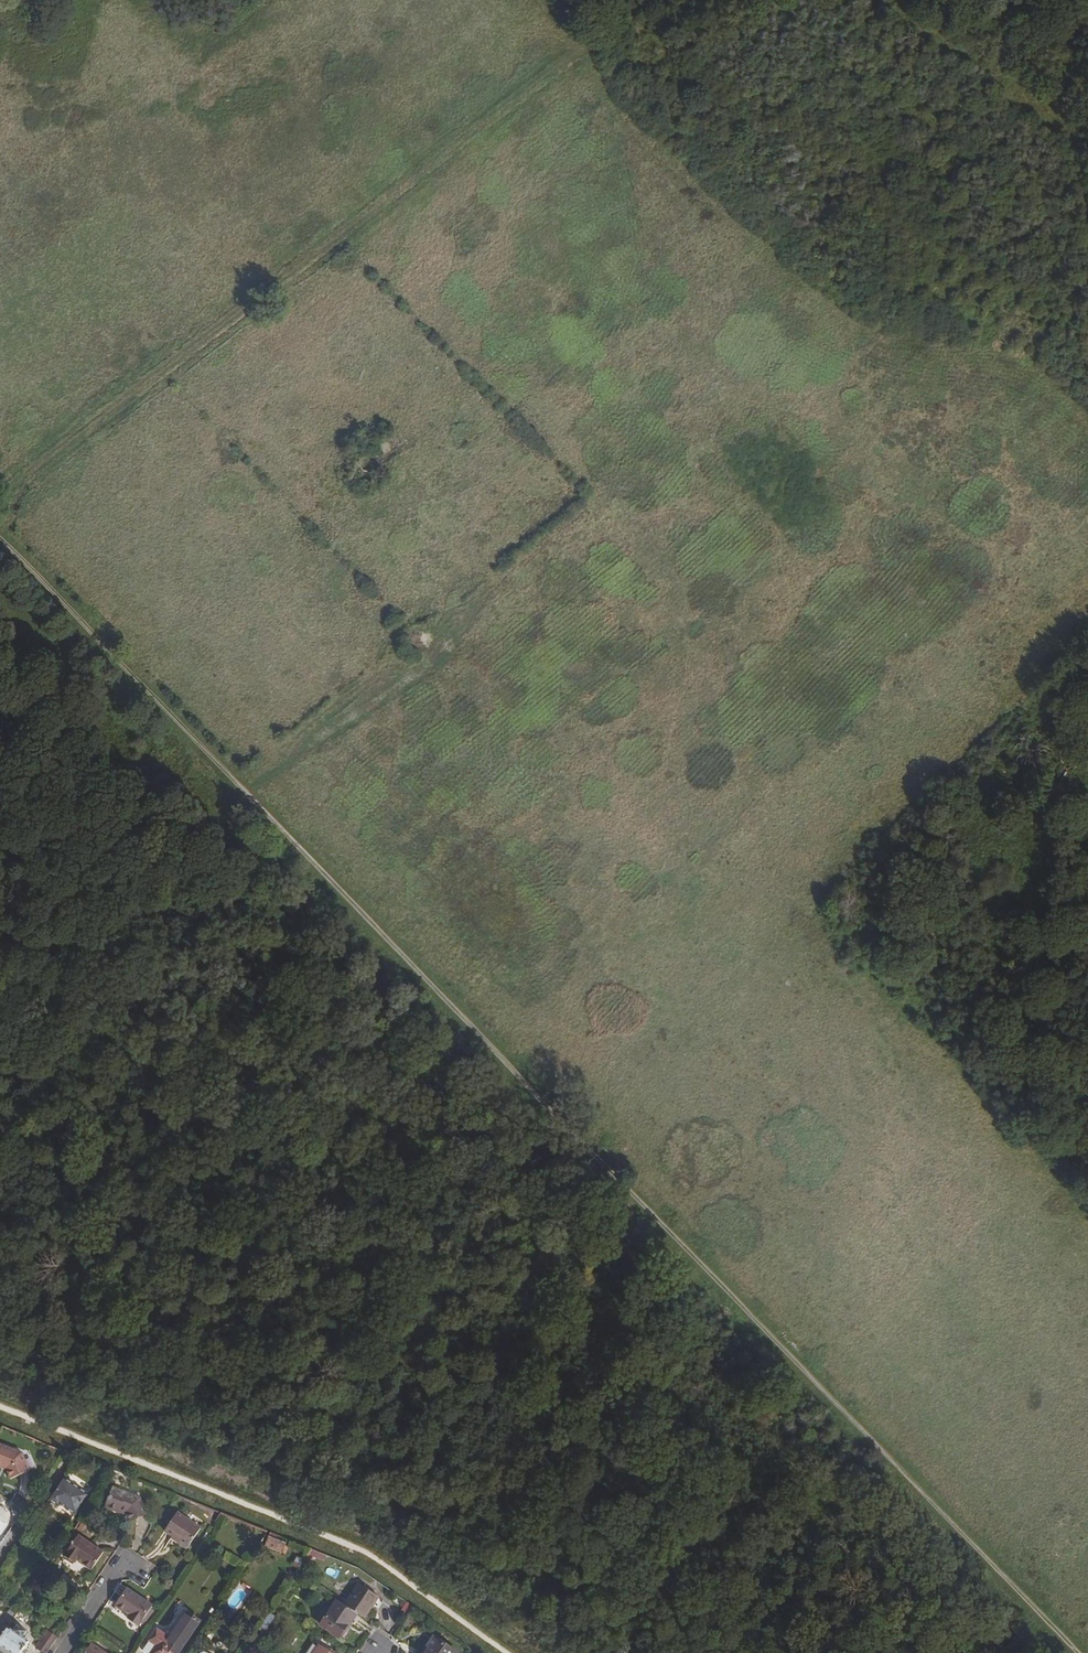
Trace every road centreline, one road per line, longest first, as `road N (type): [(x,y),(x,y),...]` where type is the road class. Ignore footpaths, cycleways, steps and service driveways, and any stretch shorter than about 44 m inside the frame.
road 1 (track): [(0,594),(1063,1652)]
road 2 (track): [(666,0),(0,521)]

